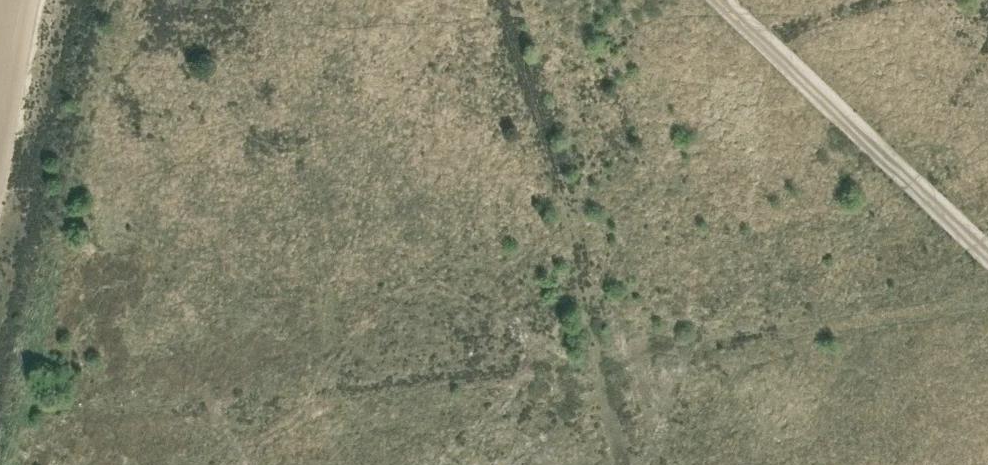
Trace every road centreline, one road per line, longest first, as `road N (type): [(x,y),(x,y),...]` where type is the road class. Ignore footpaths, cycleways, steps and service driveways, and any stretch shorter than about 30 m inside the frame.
road 1 (track): [(628,464),(582,297),(559,161),(511,0)]

